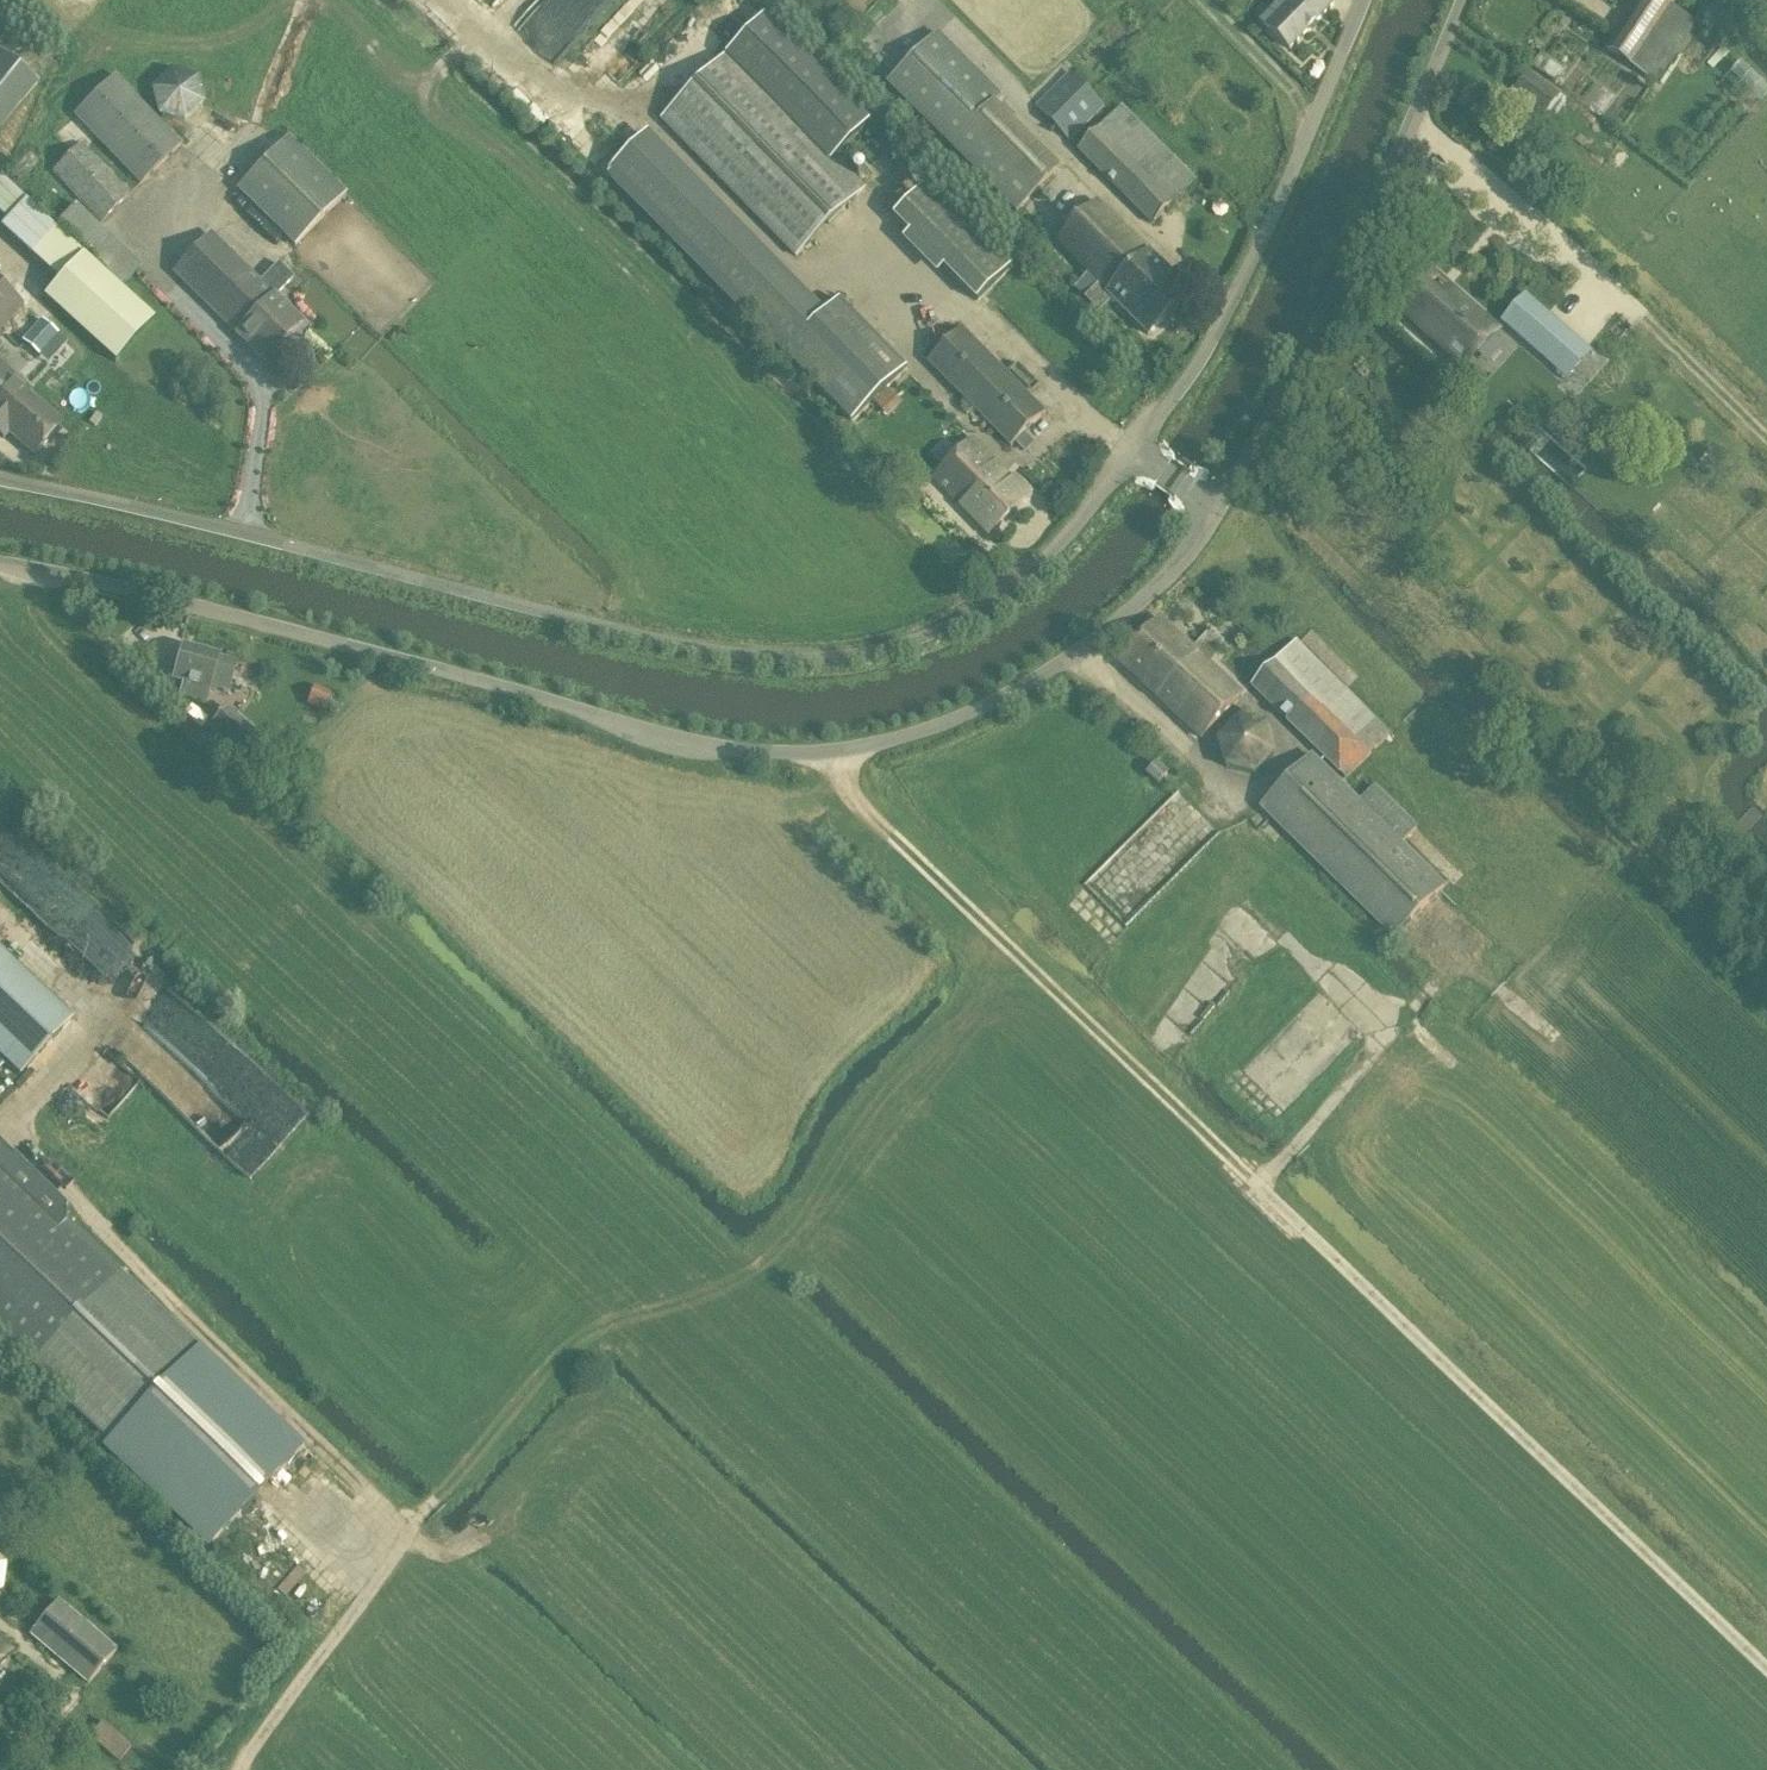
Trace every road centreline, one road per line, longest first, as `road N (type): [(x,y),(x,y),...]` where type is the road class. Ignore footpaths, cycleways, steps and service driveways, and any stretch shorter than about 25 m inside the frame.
road 1 (unclassified): [(0,565),(205,609),(661,735),(752,752),(835,754),(955,723),(1073,659),(1174,569),(1220,511)]
road 2 (unclassified): [(0,477),(678,644),(830,658),(922,636),(1032,574),(1132,456)]
road 3 (track): [(242,1769),(394,1545),(391,1525),(0,1129)]
road 4 (unclassified): [(1220,511),(1340,284),(1463,0)]
road 5 (unclassified): [(1132,456),(1216,331),(1363,0)]
road 6 (track): [(802,284),(621,105),(488,50),(424,0)]
road 7 (track): [(152,273),(256,121),(301,0)]

